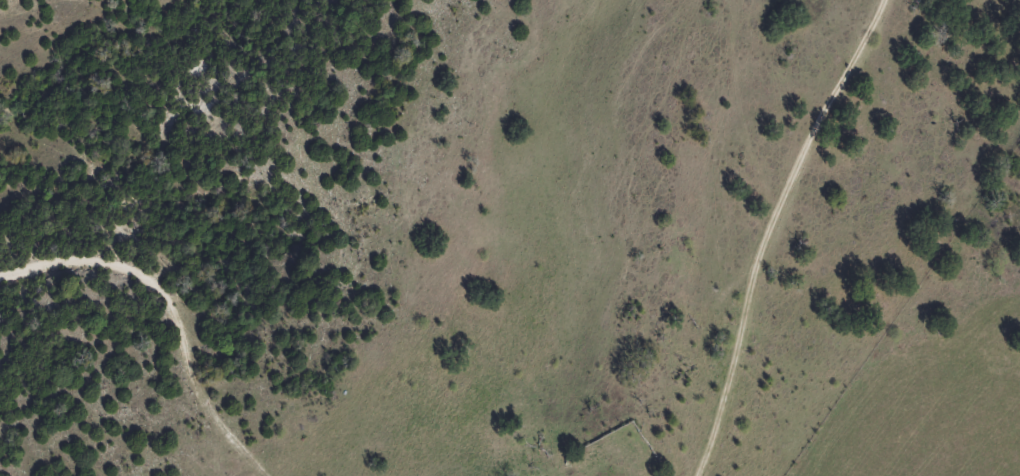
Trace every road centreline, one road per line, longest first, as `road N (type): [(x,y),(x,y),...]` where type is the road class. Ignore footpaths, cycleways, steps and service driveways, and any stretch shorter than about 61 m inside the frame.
road 1 (track): [(667,475),(679,424),(684,213),(744,88),(812,0)]
road 2 (track): [(0,307),(49,284),(109,284),(243,475)]

